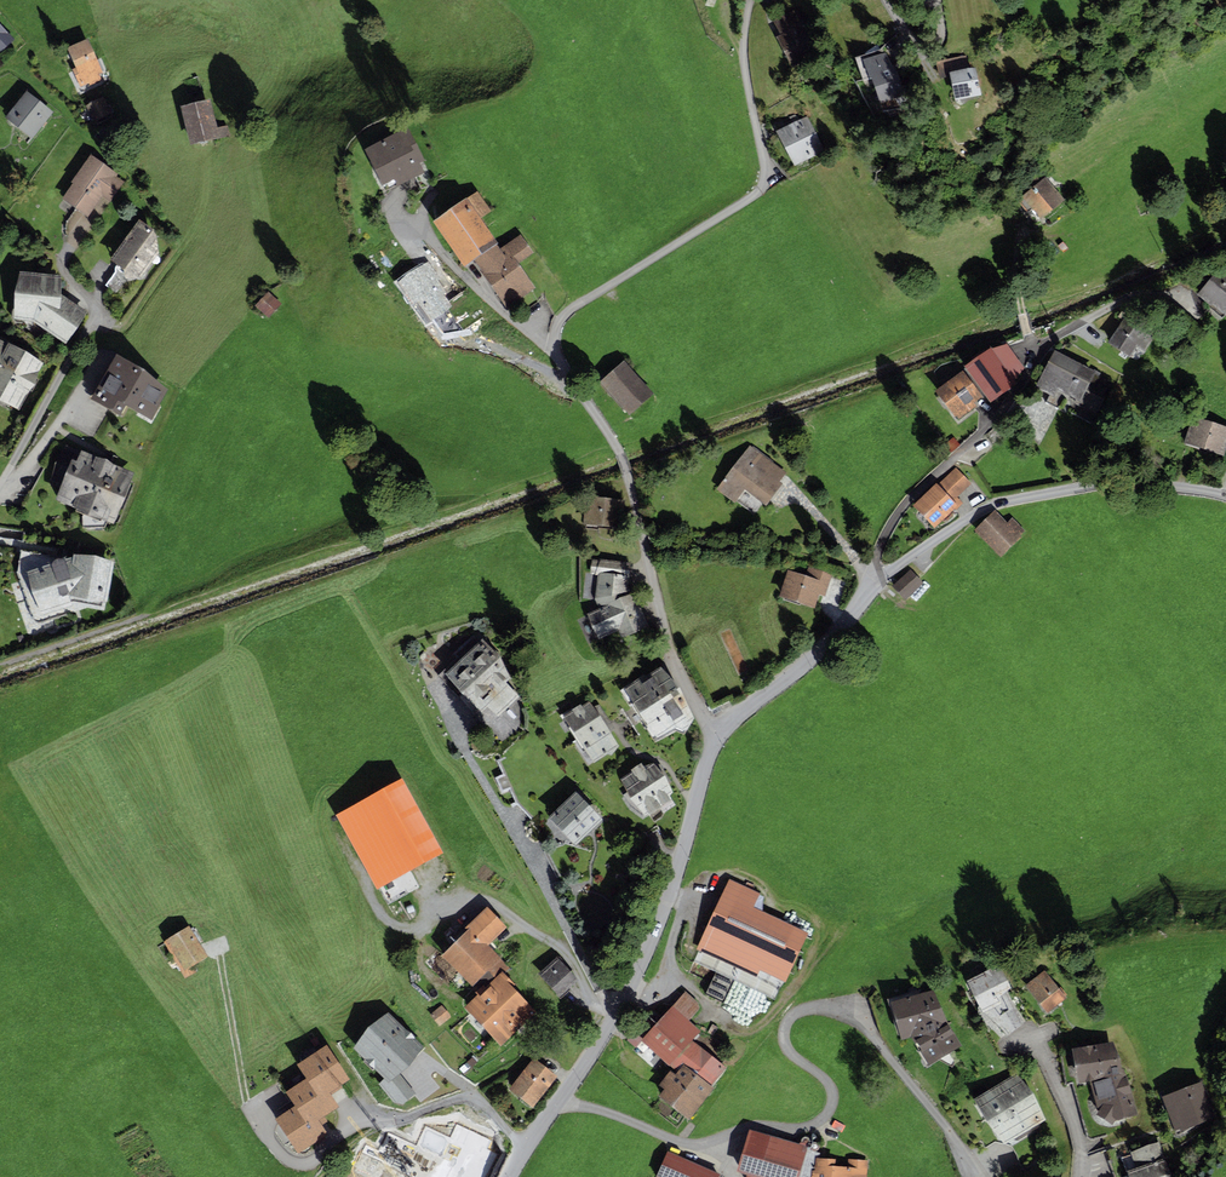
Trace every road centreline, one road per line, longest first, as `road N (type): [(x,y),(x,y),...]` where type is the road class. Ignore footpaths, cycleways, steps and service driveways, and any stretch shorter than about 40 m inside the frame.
road 1 (residential): [(749,0),(743,61),(762,186),(575,306),(558,323),(554,342),(622,457),(670,658),(718,736)]
road 2 (residential): [(560,1099),(690,1144),(758,1126),(806,1127),(826,1115),(834,1095),(788,1050),(784,1029),(800,1009),(830,1009),(874,1037),(980,1176)]
road 3 (residential): [(718,736),(817,657),(874,585),(996,504),(1097,485),(1225,495)]
road 4 (residential): [(560,1099),(612,1019),(658,925),(718,736)]
road 5 (track): [(381,916),(398,927),(459,900),(493,903),(566,952),(593,1002),(612,1019)]
road 6 (residential): [(94,319),(0,487)]
road 7 (track): [(148,614),(0,664)]
road 8 (track): [(192,232),(131,321),(112,329),(94,319)]
road 9 (residential): [(1078,1176),(1077,1139),(1033,1036)]
road 10 (residential): [(937,0),(942,27),(929,49),(912,40),(885,0)]

